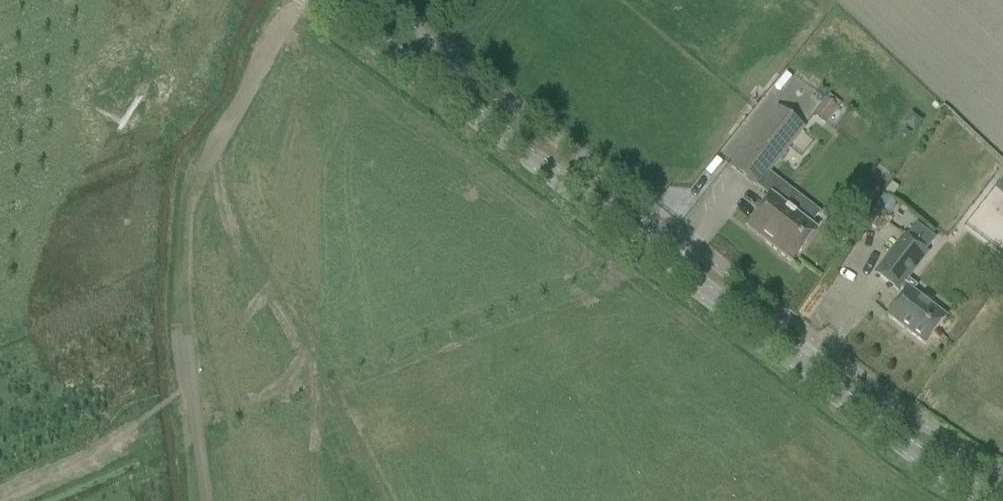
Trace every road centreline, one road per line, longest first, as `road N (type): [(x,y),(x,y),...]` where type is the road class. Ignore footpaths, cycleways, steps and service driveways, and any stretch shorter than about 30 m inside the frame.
road 1 (tertiary): [(992,500),(903,445),(314,0)]
road 2 (track): [(0,498),(102,455),(145,419)]

